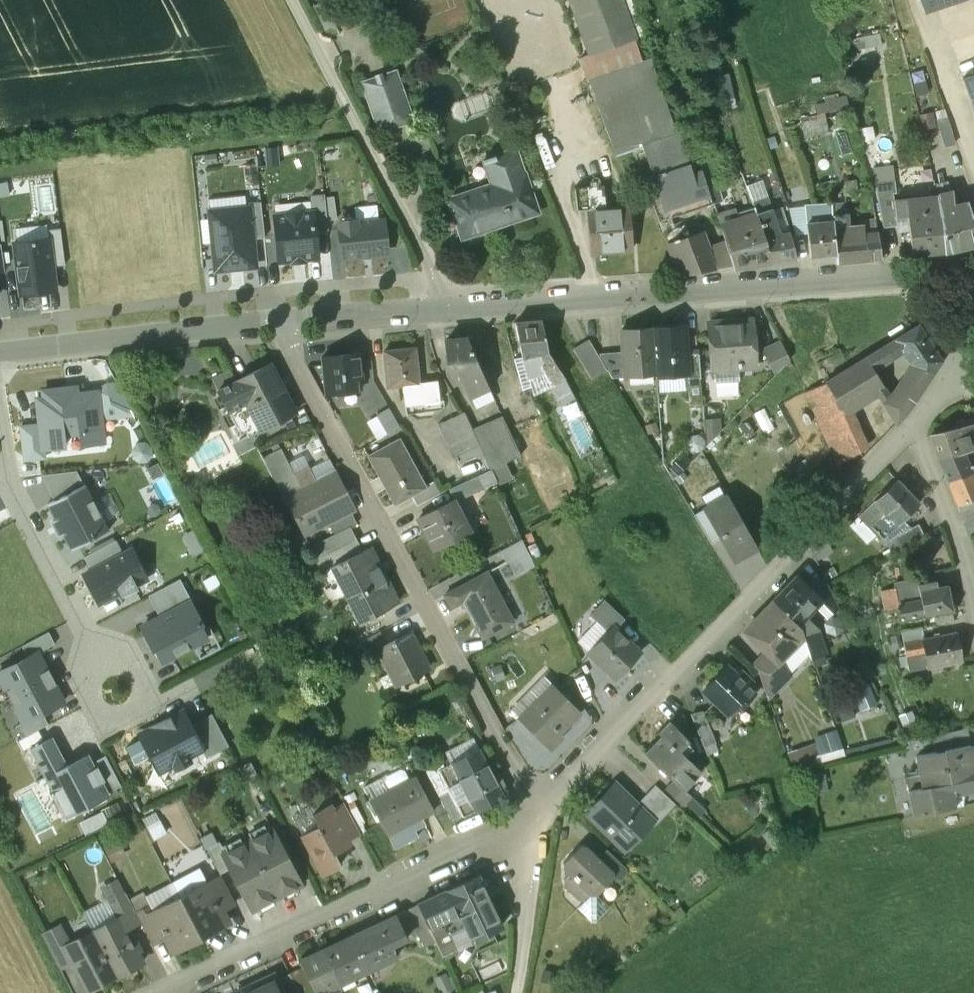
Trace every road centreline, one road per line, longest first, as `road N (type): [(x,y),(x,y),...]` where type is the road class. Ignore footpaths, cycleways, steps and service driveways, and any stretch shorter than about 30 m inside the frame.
road 1 (residential): [(285,321),(954,272)]
road 2 (residential): [(285,321),(385,528),(543,813)]
road 3 (residential): [(543,813),(918,429)]
road 4 (residential): [(166,992),(543,813)]
road 5 (track): [(456,311),(431,281),(289,0)]
road 6 (residential): [(35,348),(285,321)]
road 7 (residential): [(0,402),(4,456),(87,627)]
road 8 (residential): [(87,627),(75,673),(104,722),(153,699),(124,644)]
road 9 (residential): [(543,813),(517,984)]
road 10 (residential): [(918,429),(973,580)]

